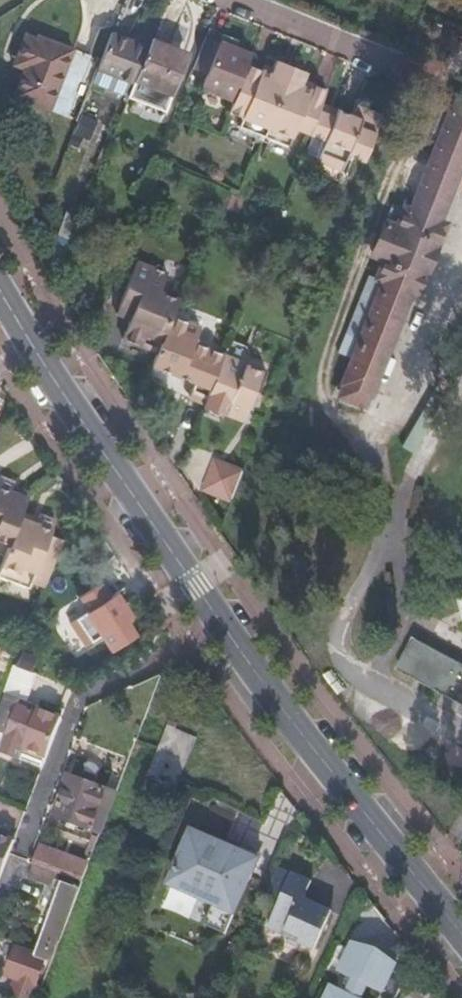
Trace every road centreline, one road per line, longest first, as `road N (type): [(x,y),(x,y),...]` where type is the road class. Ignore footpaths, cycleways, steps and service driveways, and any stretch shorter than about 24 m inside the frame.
road 1 (secondary): [(461,935),(270,693),(0,292)]
road 2 (residential): [(402,68),(235,0)]

